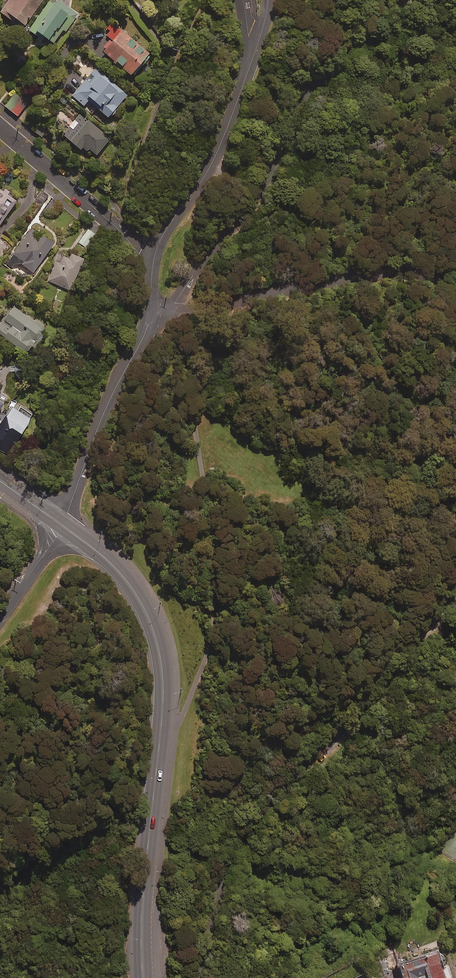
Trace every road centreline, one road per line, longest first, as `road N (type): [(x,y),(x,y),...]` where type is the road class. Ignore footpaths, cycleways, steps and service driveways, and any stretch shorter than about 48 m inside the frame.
road 1 (tertiary): [(150,977),(149,878),(173,738),(173,656),(149,589),(91,534),(63,526)]
road 2 (unclassified): [(455,601),(354,735),(299,779),(260,826),(232,881),(202,977)]
road 3 (unclassified): [(403,0),(298,109),(250,203),(175,303)]
road 4 (unclassified): [(175,303),(399,269),(455,278)]
road 5 (unclassified): [(254,54),(219,148),(151,264)]
road 6 (unclassified): [(150,325),(112,390),(63,526)]
road 7 (residential): [(0,129),(151,264)]

